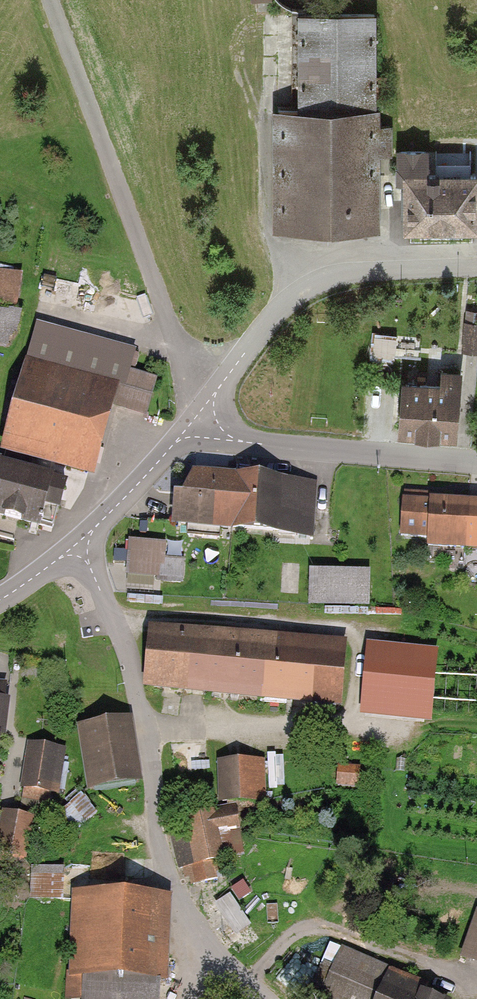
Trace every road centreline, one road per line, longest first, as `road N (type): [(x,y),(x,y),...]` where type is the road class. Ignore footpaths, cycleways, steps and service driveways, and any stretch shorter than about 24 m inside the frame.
road 1 (unclassified): [(78,544),(119,627),(136,689),(167,876),(188,927),(261,998)]
road 2 (unclassified): [(476,462),(190,438),(78,544)]
road 3 (track): [(51,0),(177,346),(215,395)]

